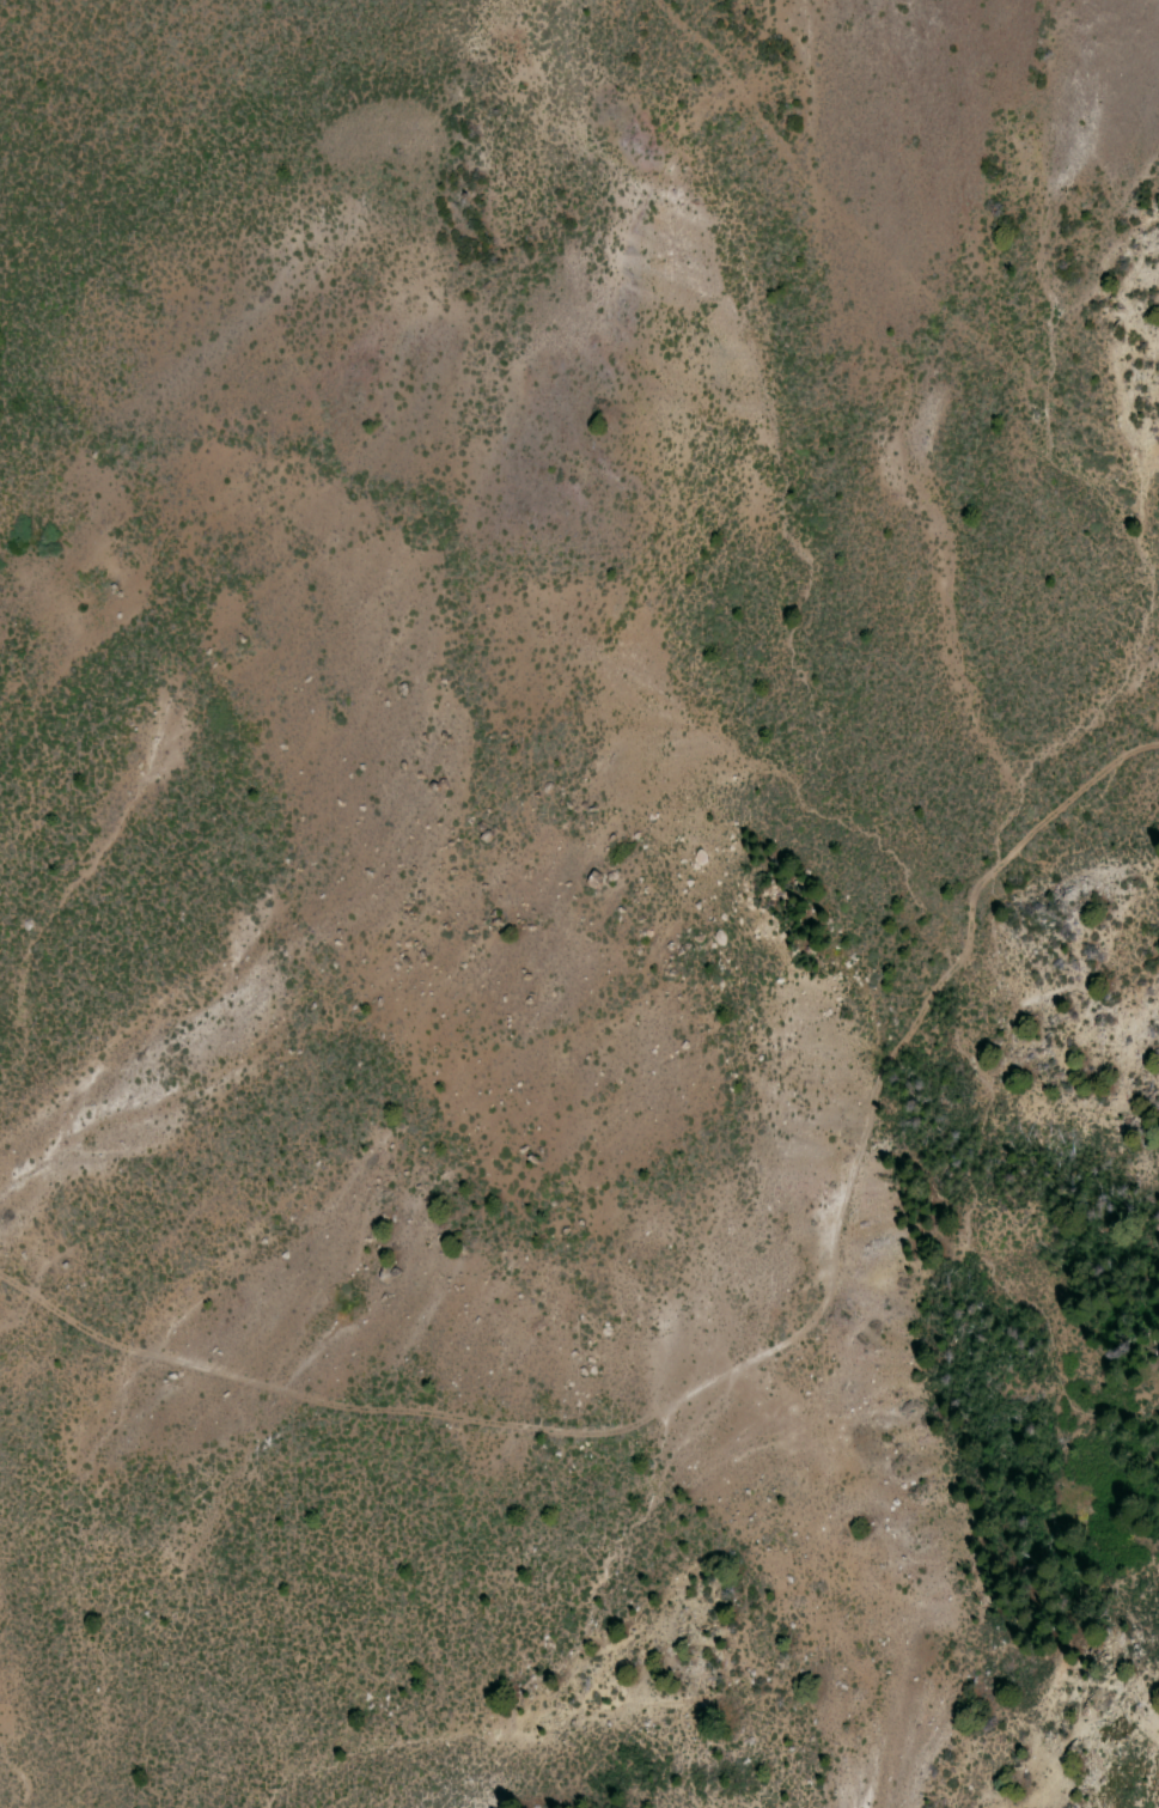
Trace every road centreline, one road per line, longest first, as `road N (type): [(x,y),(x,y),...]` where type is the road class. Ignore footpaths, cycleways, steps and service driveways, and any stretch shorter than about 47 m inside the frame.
road 1 (track): [(1158,742),(1130,754),(989,879),(969,962),(908,1039),(867,1125),(850,1168),(830,1278),(799,1334),(661,1414),(571,1435),(324,1402),(138,1355),(94,1337),(0,1274)]
road 2 (track): [(649,0),(846,233),(959,337),(1098,430),(1158,457)]

